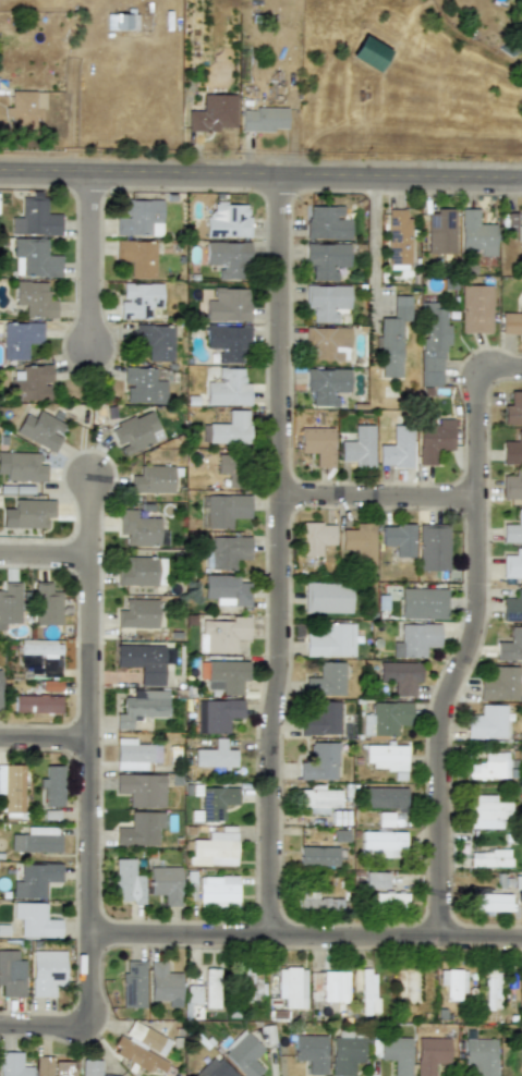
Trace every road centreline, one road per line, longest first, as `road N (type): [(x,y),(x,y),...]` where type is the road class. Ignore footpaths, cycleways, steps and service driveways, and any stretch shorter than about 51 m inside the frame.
road 1 (residential): [(274,938),(281,176)]
road 2 (residential): [(0,1029),(92,1029),(93,479)]
road 3 (residential): [(440,939),(442,750),(478,623),(479,499)]
road 4 (residential): [(521,940),(92,936)]
road 5 (tertiary): [(210,175),(521,179)]
road 6 (tertiary): [(210,175),(0,173)]
road 7 (residential): [(282,498),(479,499)]
road 8 (residential): [(92,174),(93,349)]
road 9 (residential): [(479,499),(479,370),(521,371)]

